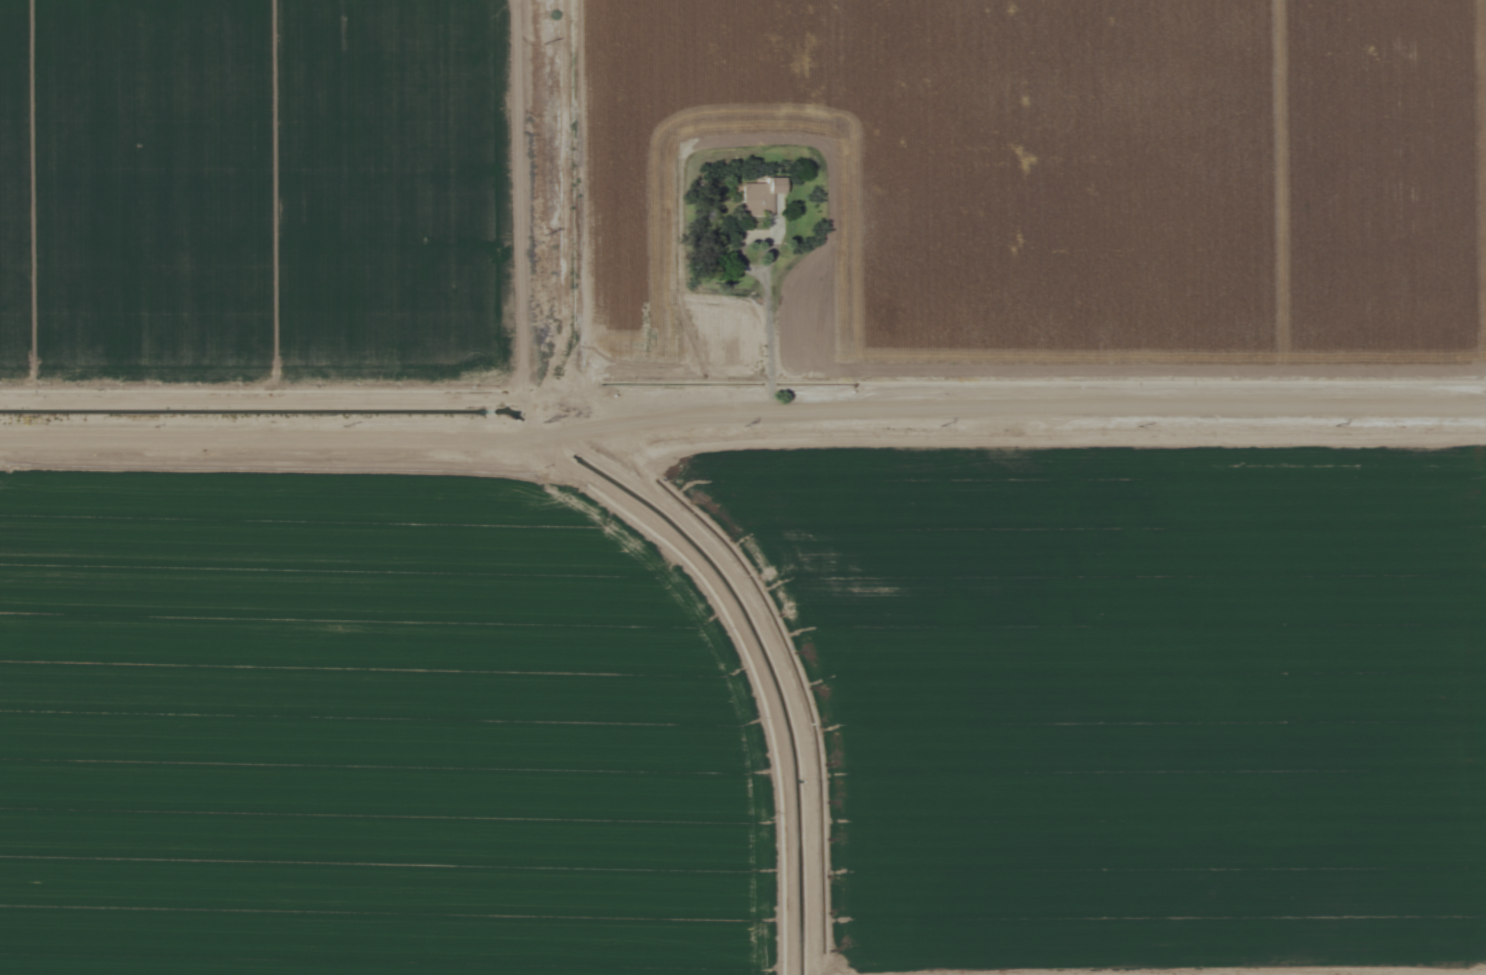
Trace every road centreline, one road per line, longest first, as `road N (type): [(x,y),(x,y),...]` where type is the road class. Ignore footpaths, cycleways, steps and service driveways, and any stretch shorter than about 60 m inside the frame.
road 1 (residential): [(0,423),(1485,410)]

